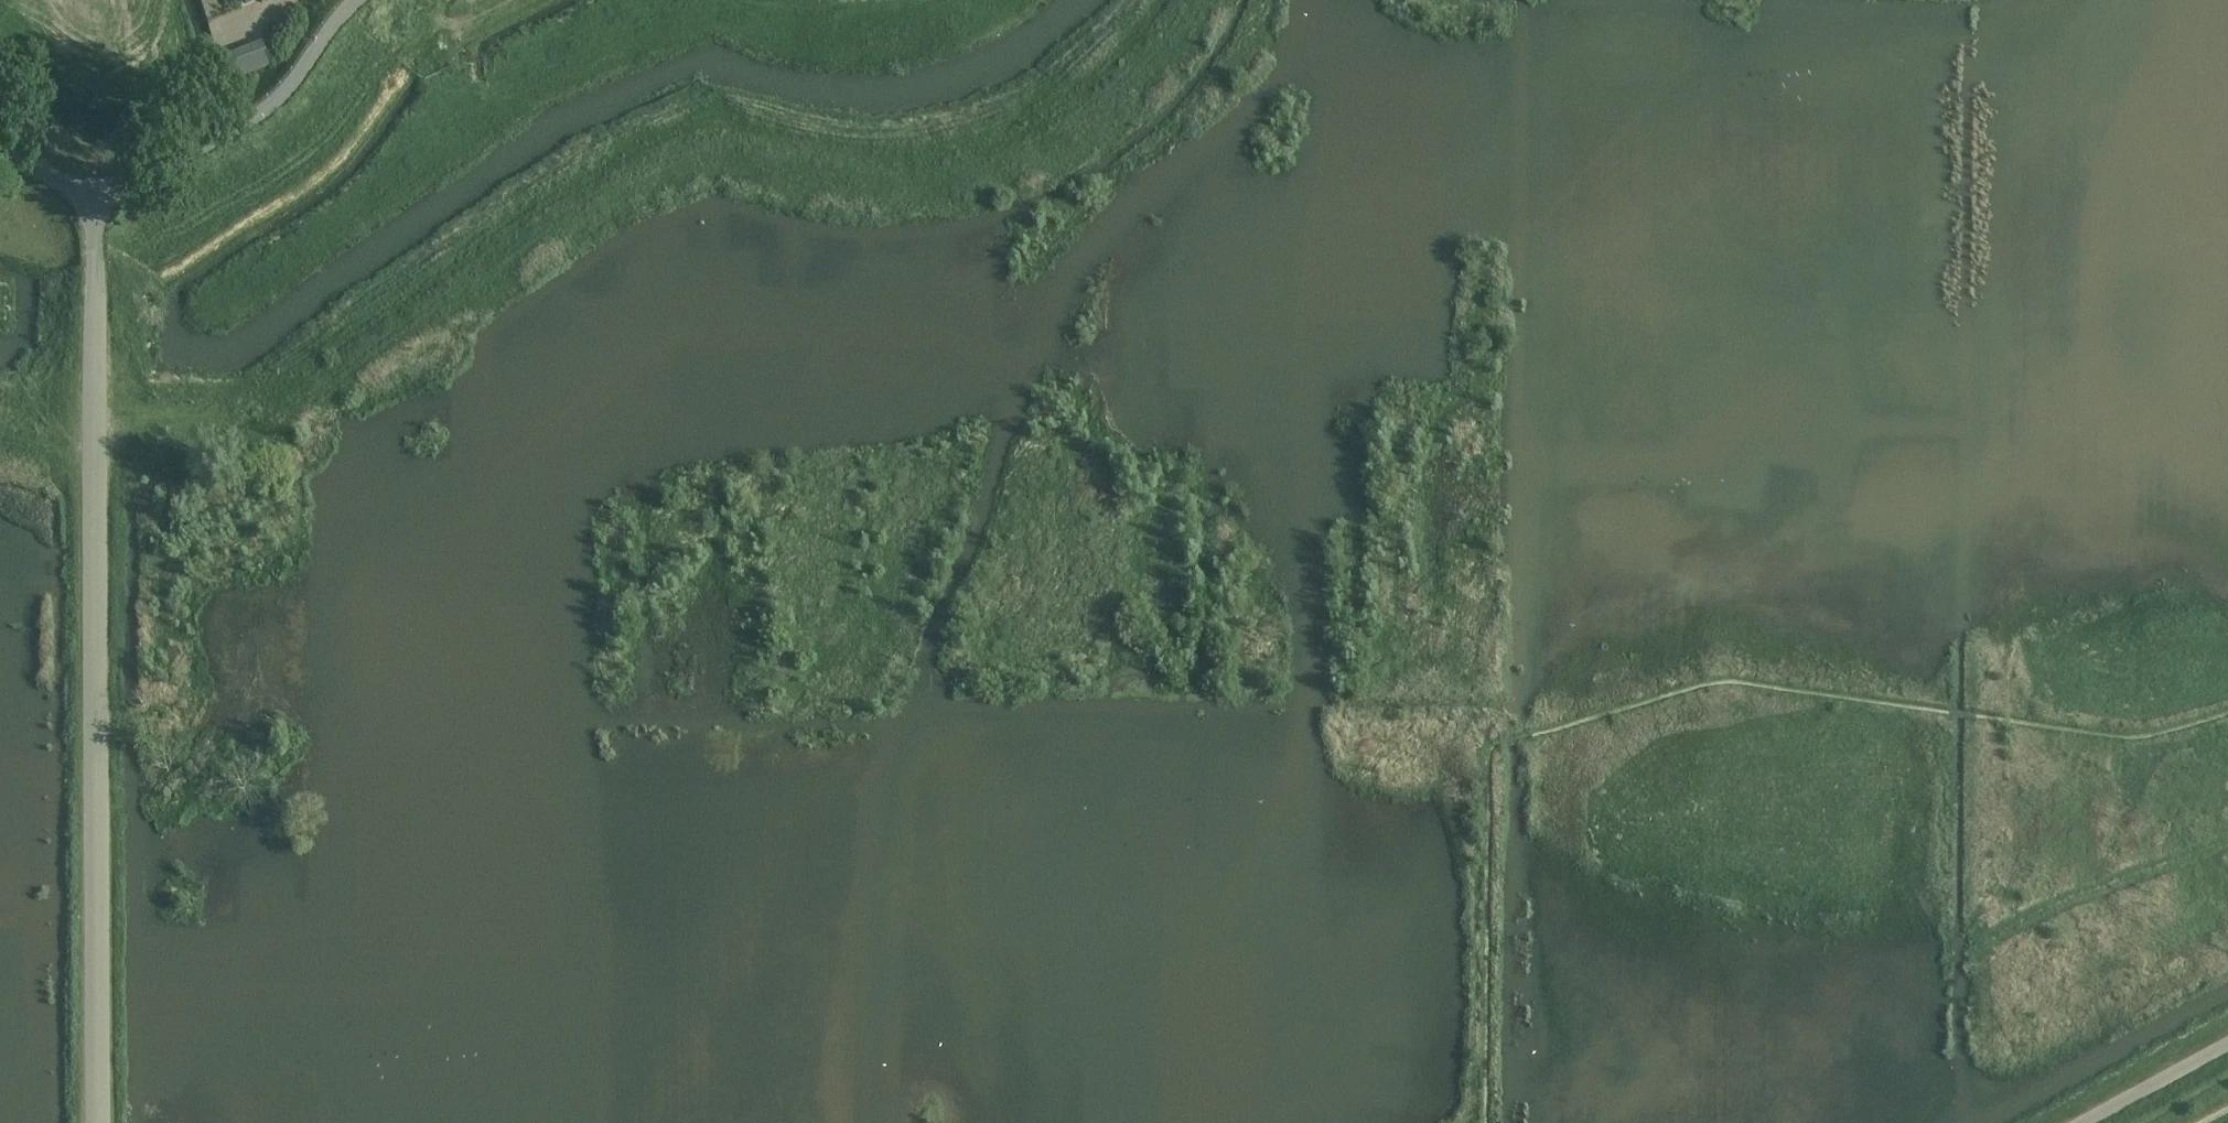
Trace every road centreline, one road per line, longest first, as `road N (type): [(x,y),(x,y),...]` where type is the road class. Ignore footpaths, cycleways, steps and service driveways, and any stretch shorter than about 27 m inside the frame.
road 1 (unclassified): [(98,1122),(96,196)]
road 2 (unclassified): [(96,196),(256,117),(355,0)]

